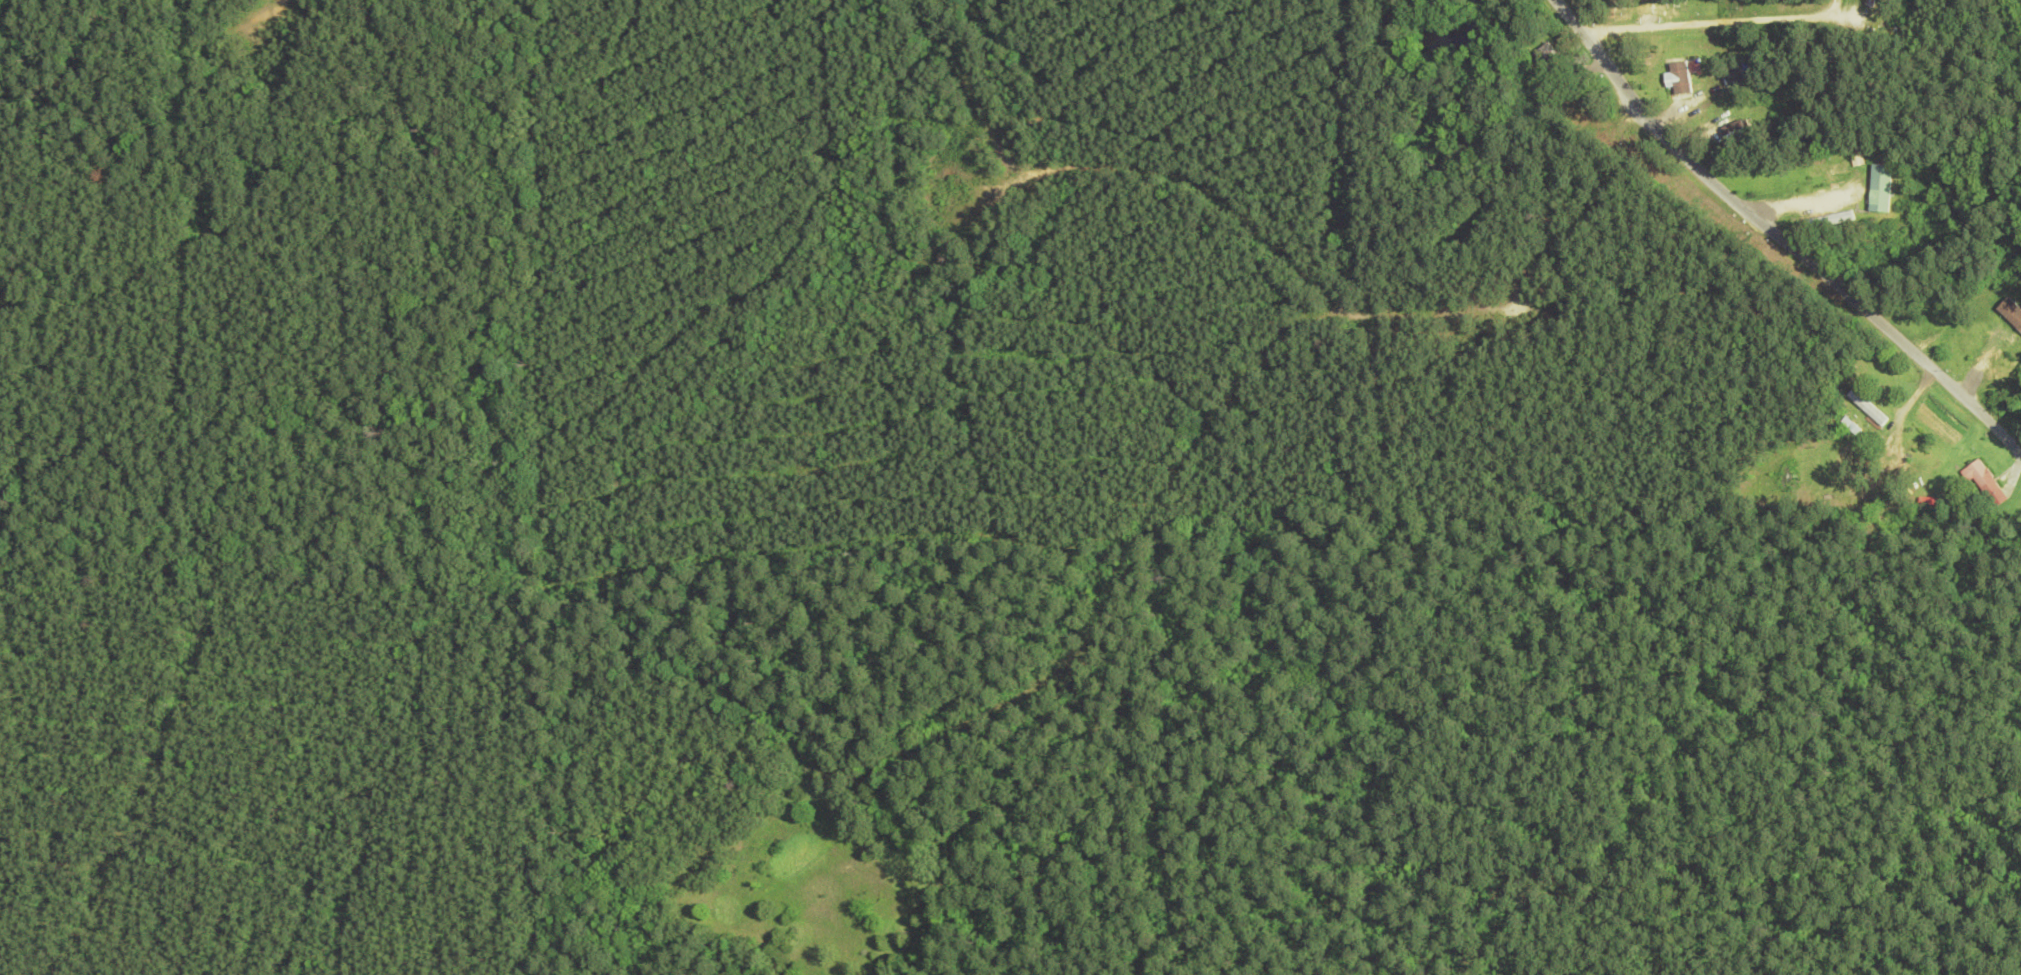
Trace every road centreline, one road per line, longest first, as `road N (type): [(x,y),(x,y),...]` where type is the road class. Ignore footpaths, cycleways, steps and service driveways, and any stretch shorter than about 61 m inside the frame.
road 1 (residential): [(2020,458),(1855,299),(1670,144),(1554,0)]
road 2 (residential): [(1855,299),(1976,282)]

